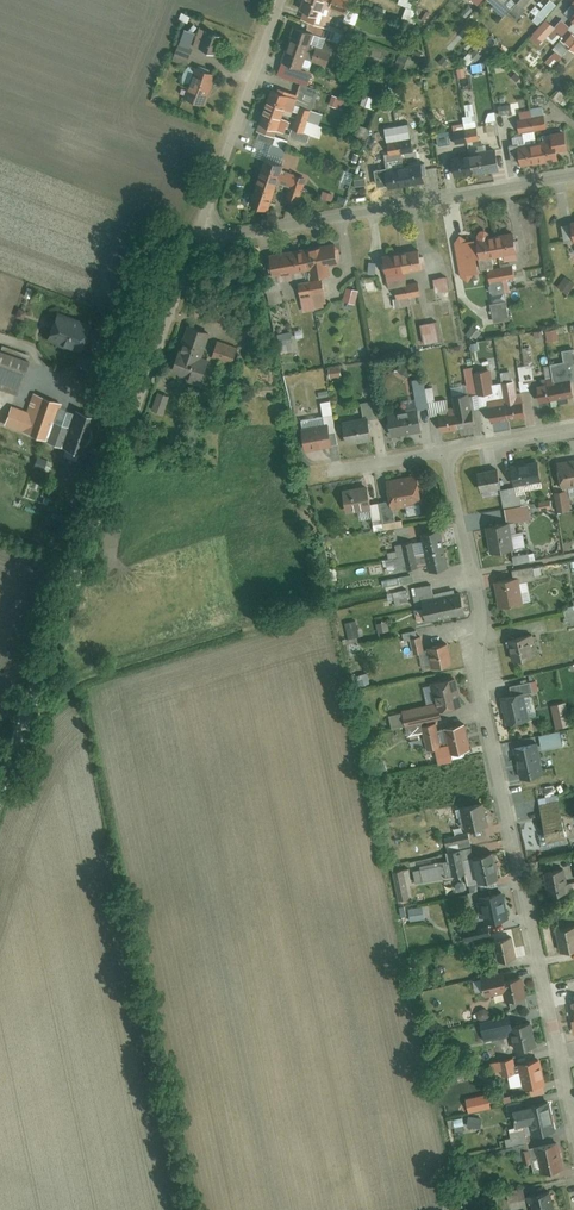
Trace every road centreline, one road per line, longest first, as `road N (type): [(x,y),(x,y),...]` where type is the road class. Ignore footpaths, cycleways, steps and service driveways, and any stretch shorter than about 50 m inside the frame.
road 1 (residential): [(573,1117),(477,677),(482,606),(445,451)]
road 2 (unclassified): [(196,242),(0,787)]
road 3 (residential): [(573,173),(196,242)]
road 4 (unclassified): [(283,0),(196,242)]
road 5 (residential): [(573,428),(445,451)]

